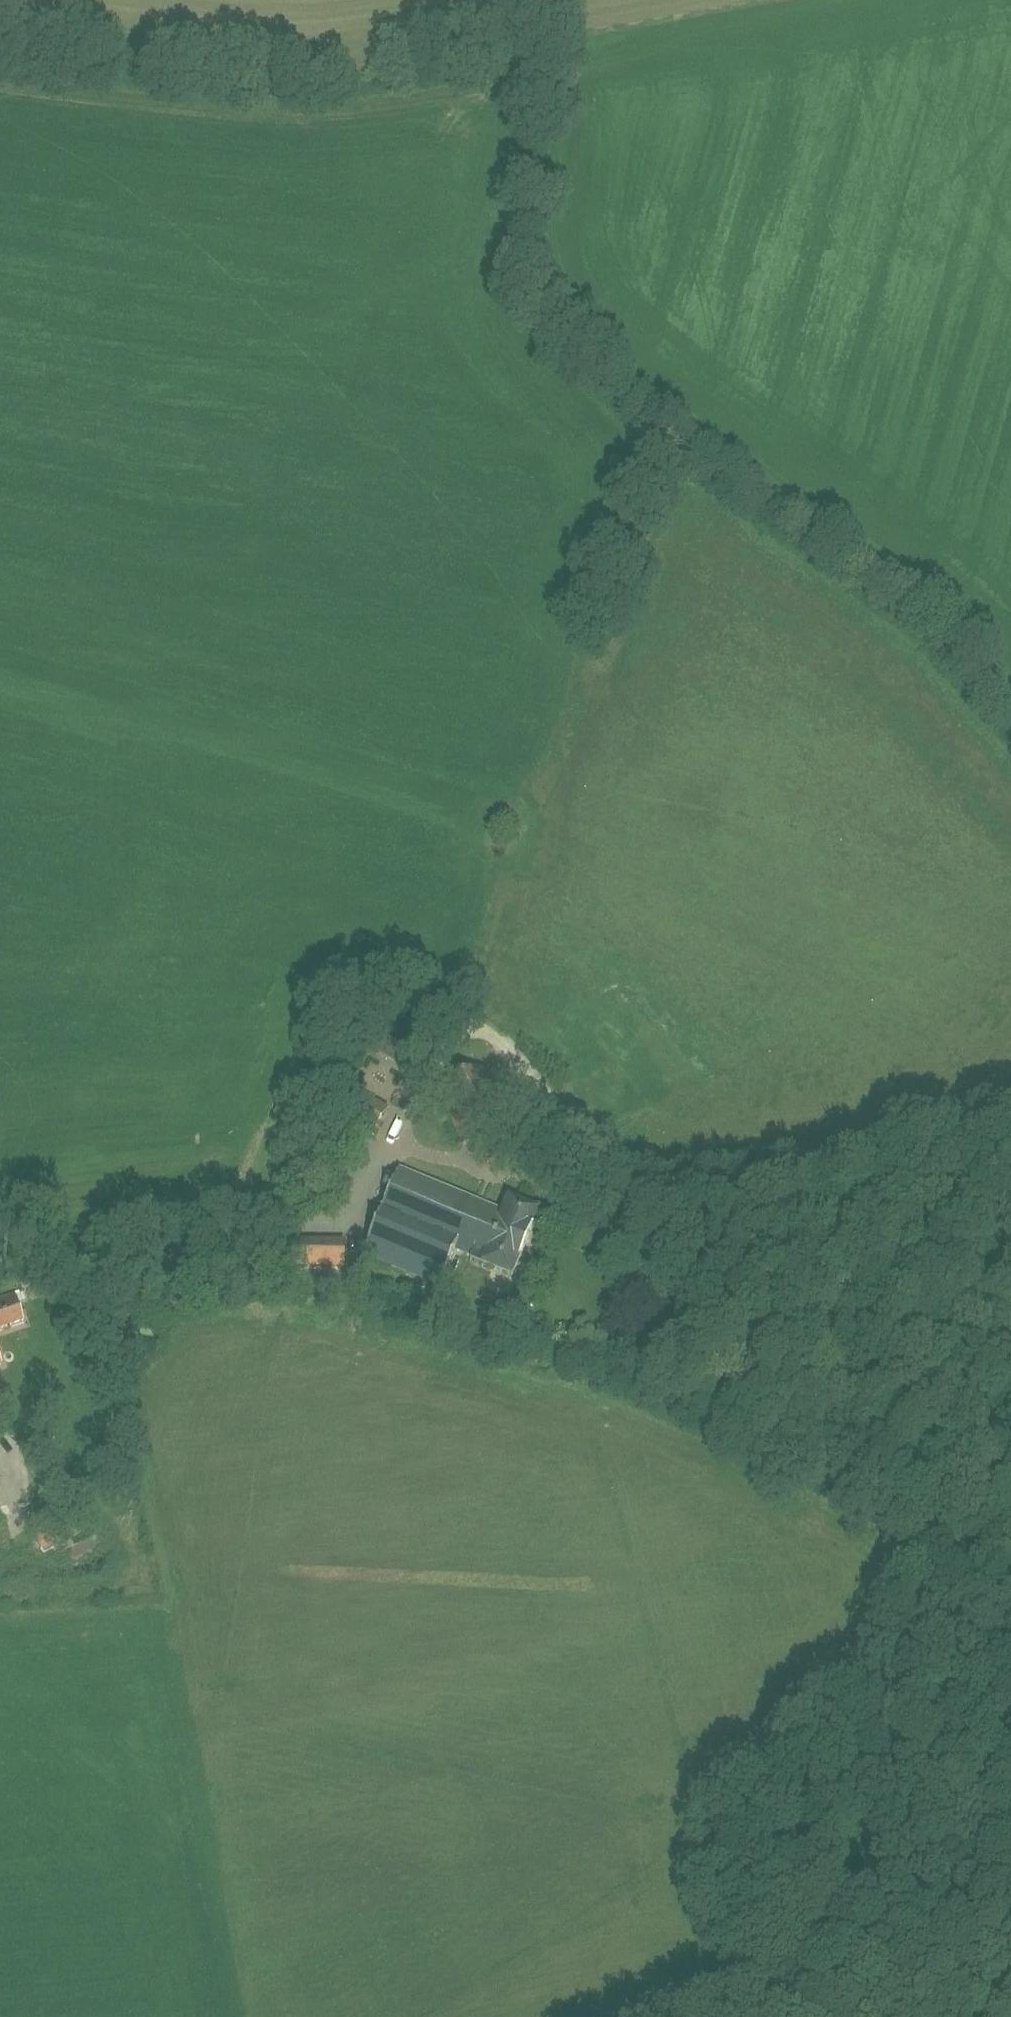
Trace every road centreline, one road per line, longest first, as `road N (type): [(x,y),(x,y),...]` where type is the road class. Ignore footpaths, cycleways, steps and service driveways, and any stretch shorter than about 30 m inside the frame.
road 1 (track): [(0,52),(268,96),(545,47)]

